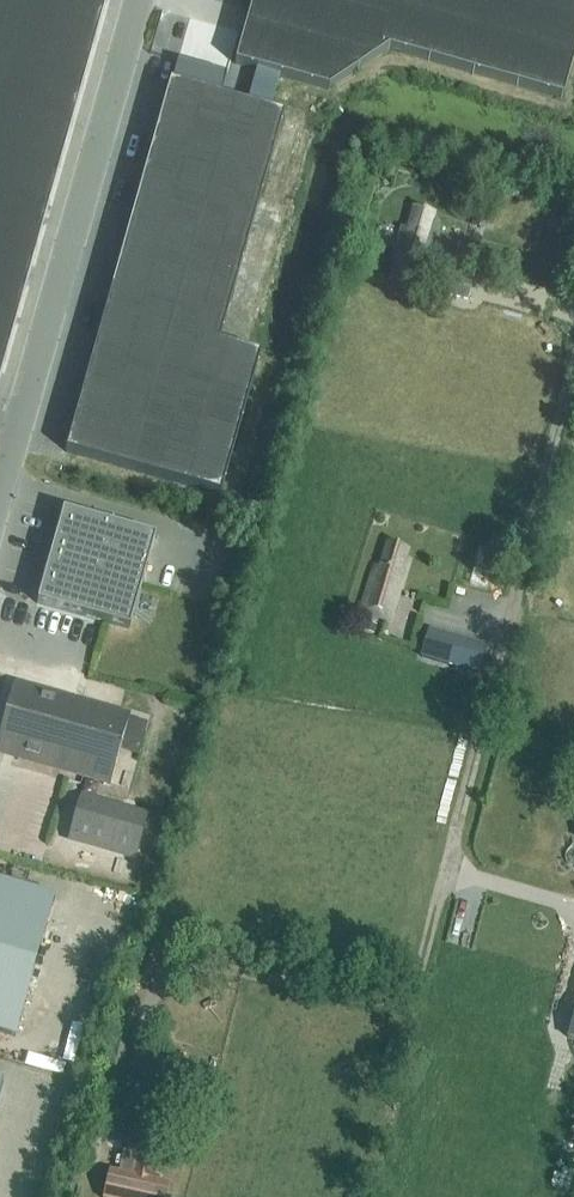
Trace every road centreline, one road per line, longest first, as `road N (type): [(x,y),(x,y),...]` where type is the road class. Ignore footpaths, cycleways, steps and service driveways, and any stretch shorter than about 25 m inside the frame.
road 1 (track): [(277,953),(418,979),(573,401)]
road 2 (unclassified): [(144,0),(0,511)]

